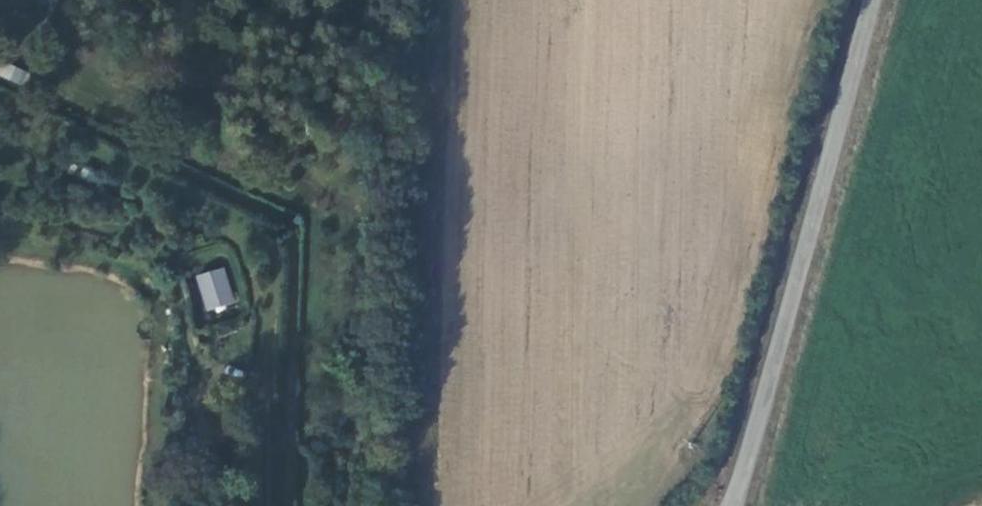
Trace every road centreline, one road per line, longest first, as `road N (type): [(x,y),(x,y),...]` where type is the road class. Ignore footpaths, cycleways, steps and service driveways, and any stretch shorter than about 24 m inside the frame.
road 1 (unclassified): [(878,0),(724,505)]

